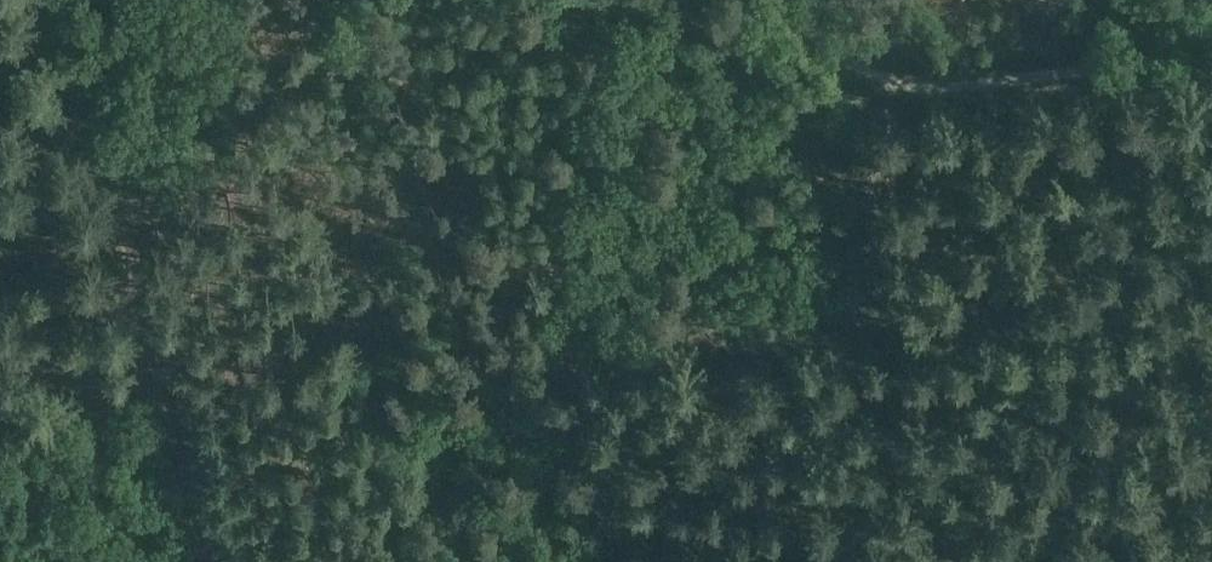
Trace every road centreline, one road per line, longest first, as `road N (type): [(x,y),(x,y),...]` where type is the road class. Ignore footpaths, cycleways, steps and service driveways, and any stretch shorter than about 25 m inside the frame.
road 1 (track): [(872,61),(861,99),(878,245),(861,300),(837,315),(791,329),(159,375)]
road 2 (track): [(796,0),(841,42),(912,74),(987,77),(1112,58),(1181,57),(1211,65)]
road 3 (track): [(37,0),(159,375)]
road 4 (track): [(159,375),(196,561)]
road 5 (track): [(159,375),(0,389)]

